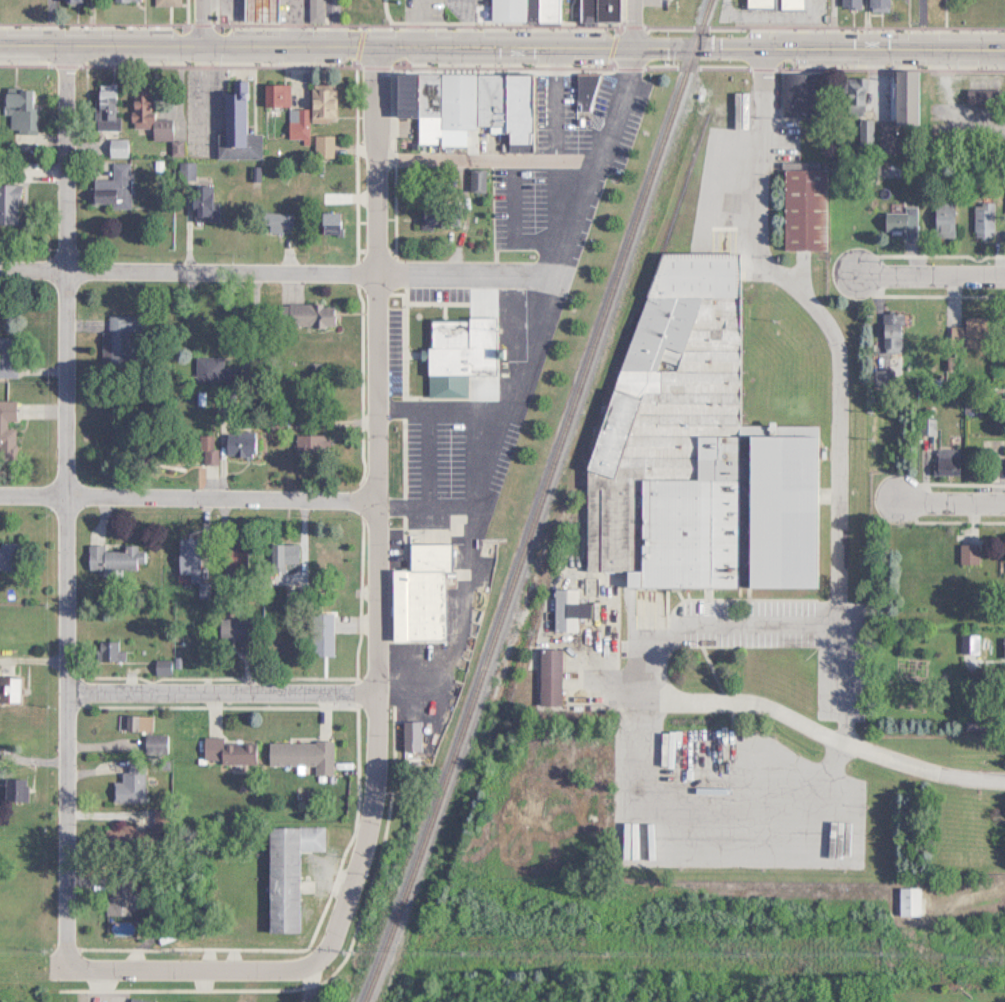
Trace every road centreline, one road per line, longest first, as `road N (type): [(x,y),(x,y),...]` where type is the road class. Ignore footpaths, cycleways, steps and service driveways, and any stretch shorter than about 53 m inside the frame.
road 1 (tertiary): [(0,41),(1004,43)]
road 2 (residential): [(371,42),(375,777),(360,862),(317,969)]
road 3 (residential): [(68,969),(60,41)]
road 4 (residential): [(0,277),(546,282),(613,114),(613,42)]
road 5 (residential): [(846,743),(835,335),(762,262),(761,46)]
road 6 (residential): [(376,502),(0,497)]
road 7 (residential): [(375,695),(69,695)]
road 8 (residential): [(317,969),(68,969)]
road 9 (residential): [(860,277),(1004,278)]

